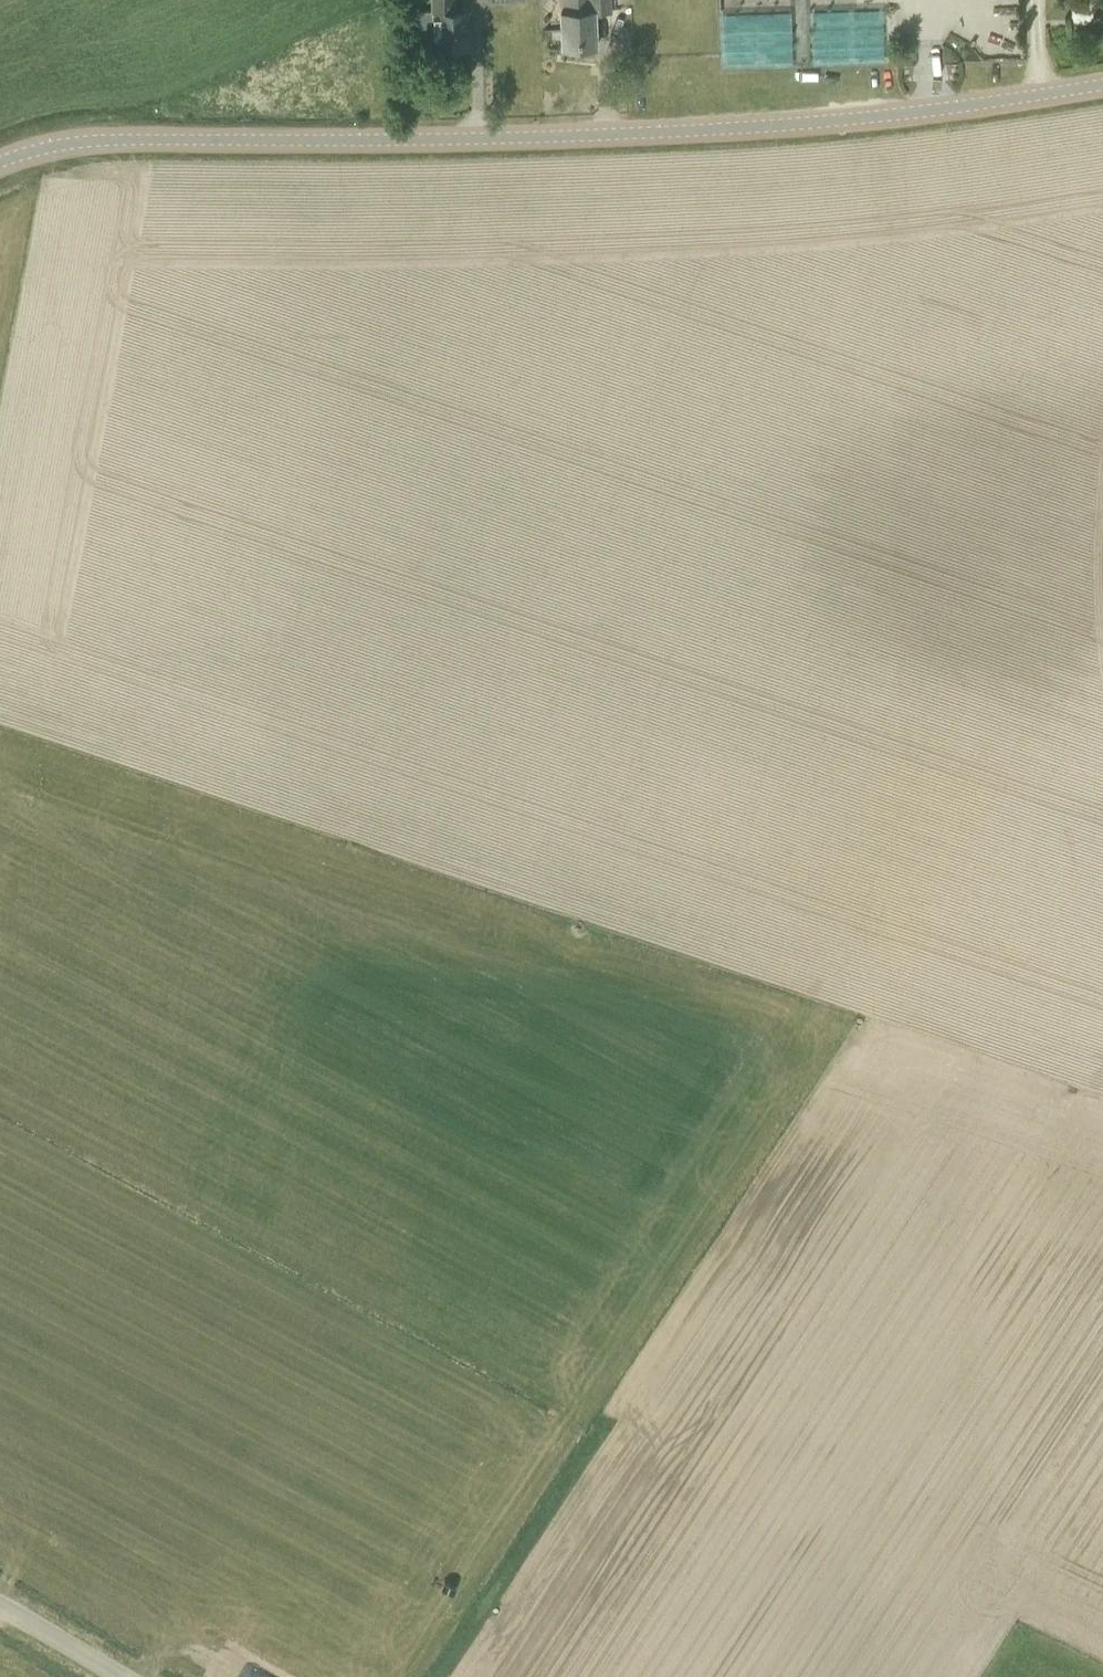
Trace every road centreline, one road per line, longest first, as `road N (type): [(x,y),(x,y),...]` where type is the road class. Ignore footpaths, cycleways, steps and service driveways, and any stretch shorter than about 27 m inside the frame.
road 1 (tertiary): [(0,163),(102,141),(543,137),(791,125),(1102,85)]
road 2 (unclassified): [(113,1676),(0,1611)]

